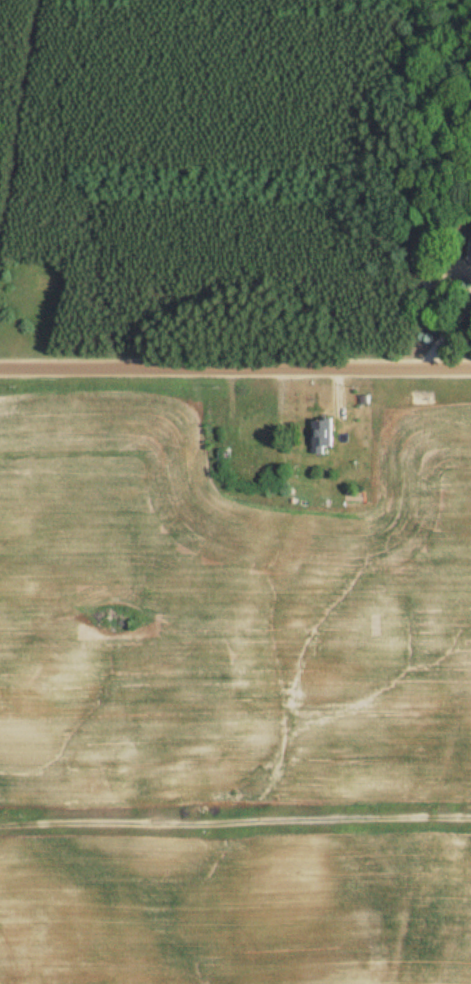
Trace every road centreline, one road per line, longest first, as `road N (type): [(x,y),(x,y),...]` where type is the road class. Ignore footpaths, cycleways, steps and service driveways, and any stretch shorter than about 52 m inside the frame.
road 1 (residential): [(0,365),(470,369)]

